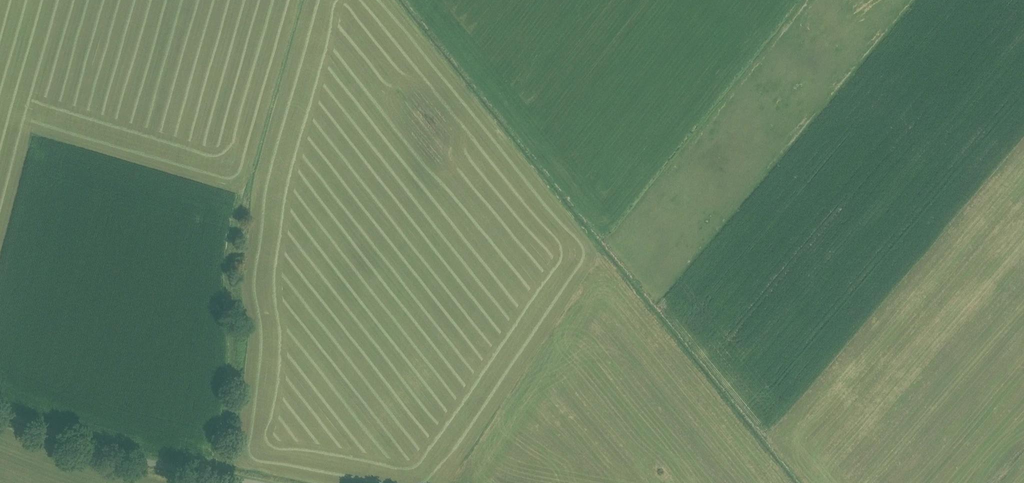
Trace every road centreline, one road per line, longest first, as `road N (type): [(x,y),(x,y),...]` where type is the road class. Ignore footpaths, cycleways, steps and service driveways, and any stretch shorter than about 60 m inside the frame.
road 1 (unclassified): [(248,482),(120,456),(0,413)]

